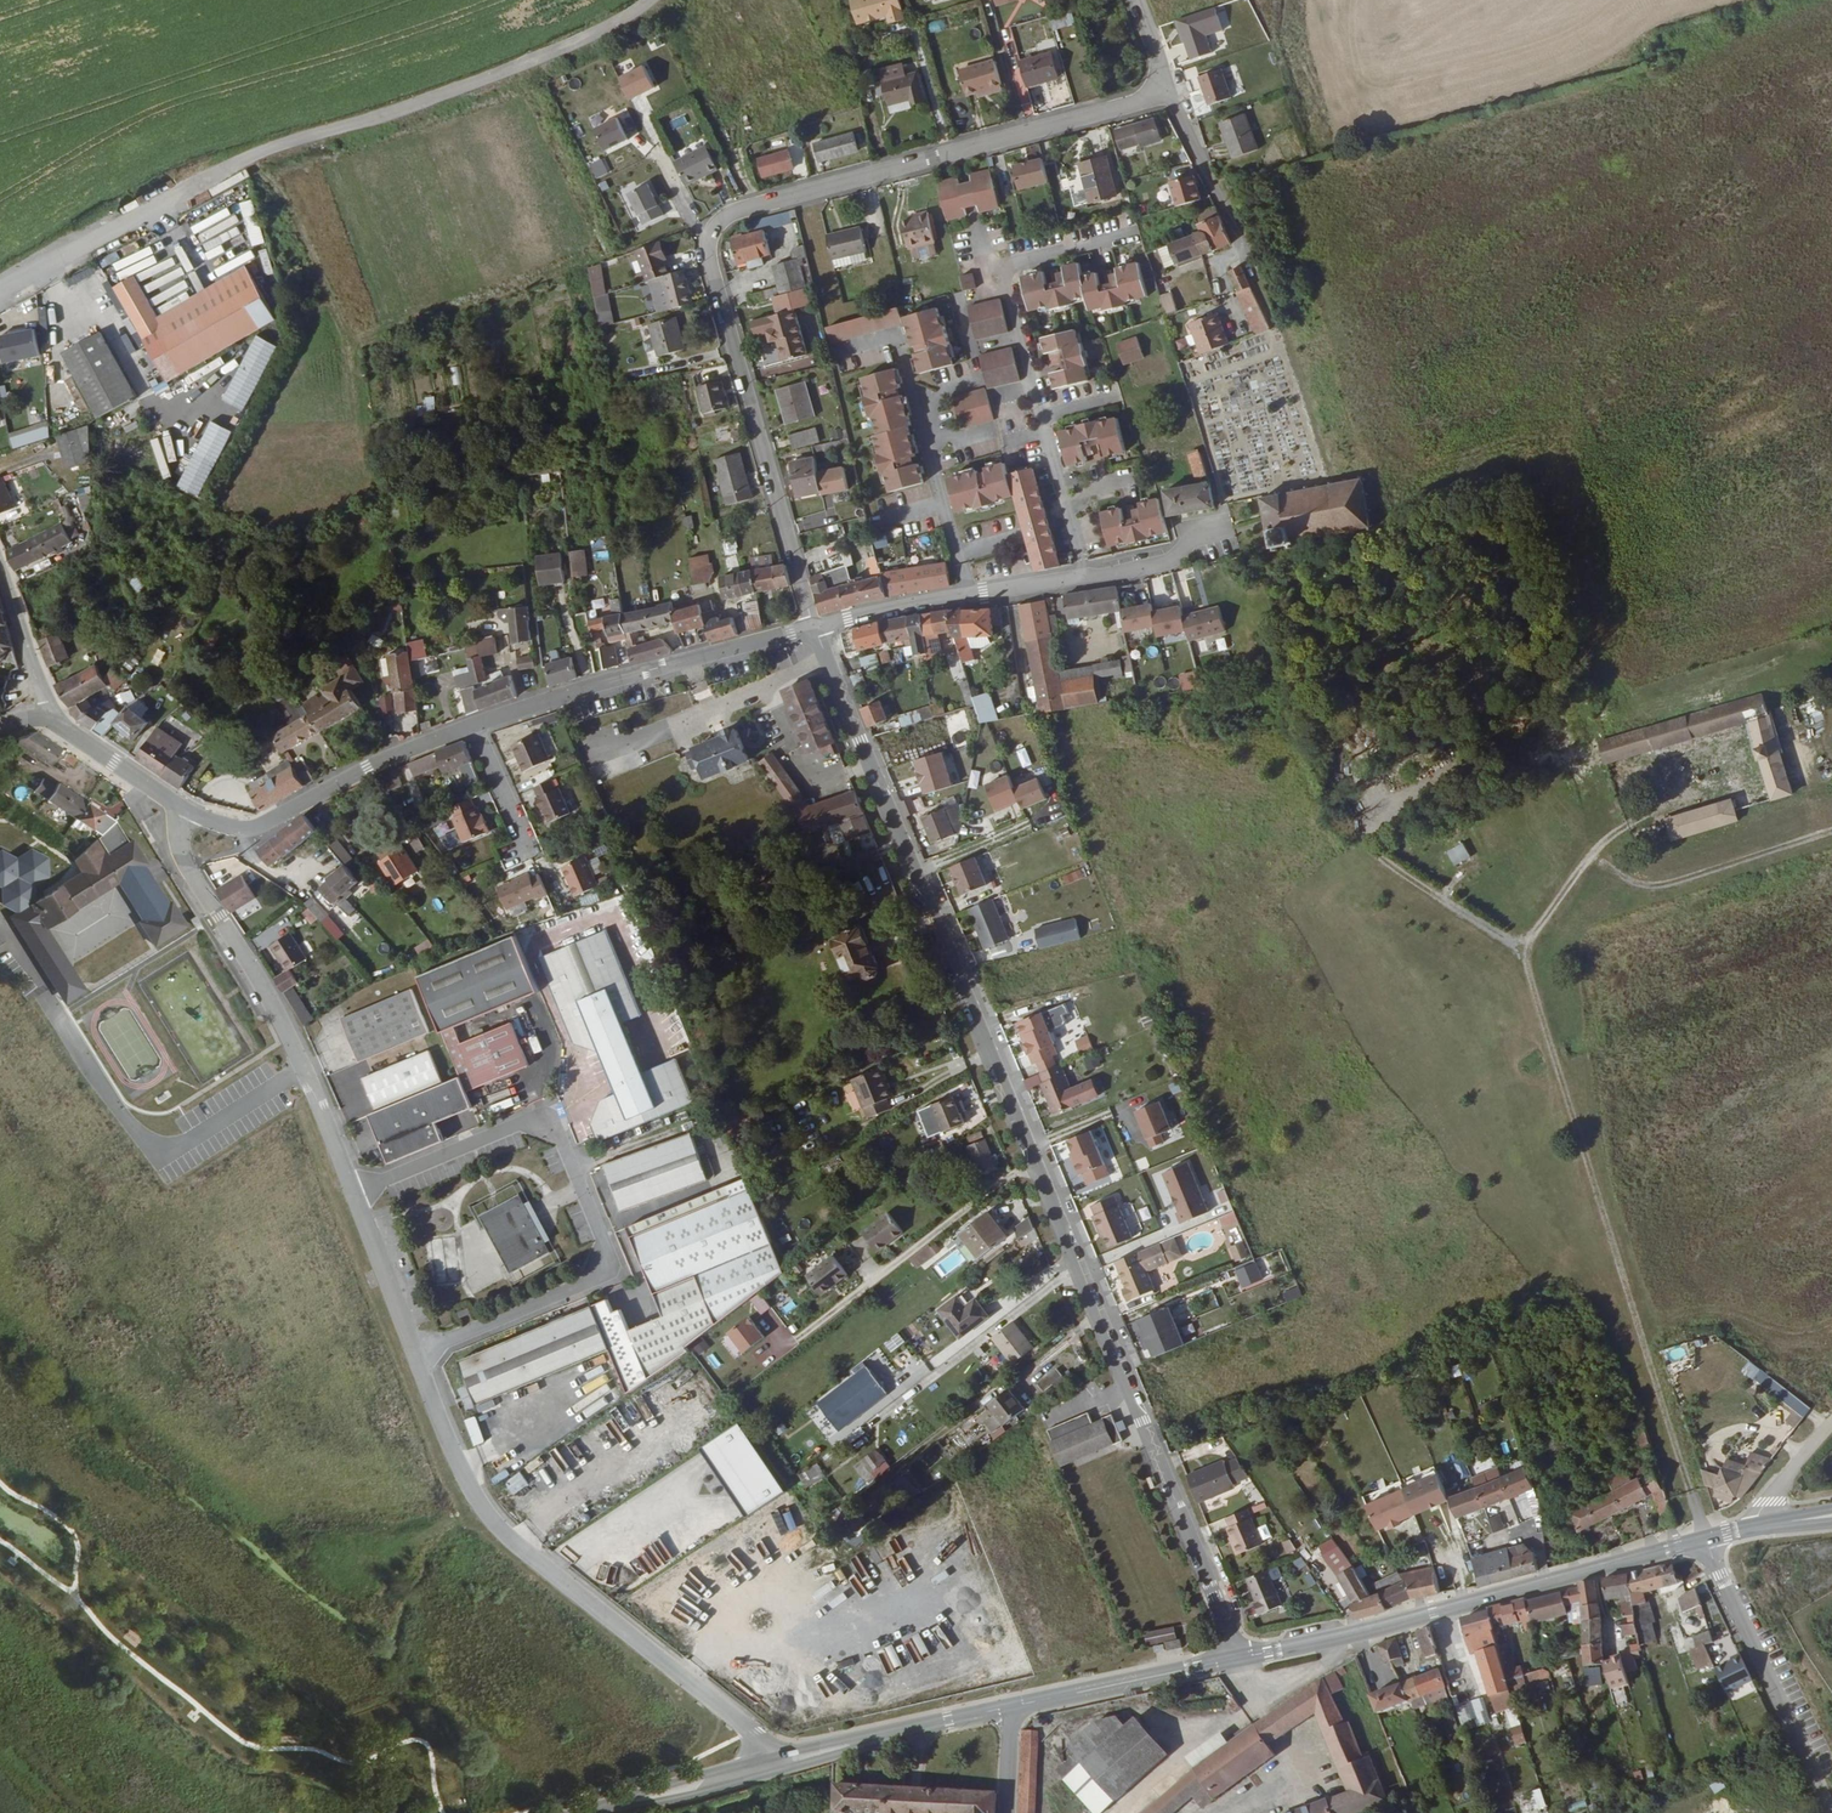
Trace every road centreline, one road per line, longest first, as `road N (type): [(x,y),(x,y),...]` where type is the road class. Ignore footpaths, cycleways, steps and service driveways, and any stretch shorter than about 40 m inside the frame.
road 1 (residential): [(814,629),(709,258),(716,229),(736,214),(1165,98)]
road 2 (track): [(1604,841),(1531,942),(1528,958),(1704,1538)]
road 3 (residential): [(413,1356),(614,1269),(546,1113),(354,1195)]
road 4 (tertiary): [(413,1356),(471,1493),(507,1537),(754,1736),(765,1767)]
road 5 (tertiary): [(1238,1658),(1031,1157)]
road 6 (track): [(649,0),(558,53),(228,166),(198,184)]
road 7 (secondary): [(1704,1538),(1376,1629),(1238,1658)]
road 8 (residential): [(1234,928),(1404,1342)]
road 9 (residential): [(1084,574),(1003,266),(1126,231)]
road 10 (residential): [(1386,888),(1555,1295)]
road 11 (tertiary): [(179,805),(184,862),(270,1000),(354,1195)]
road 12 (tertiary): [(966,998),(814,629)]
road 13 (tertiary): [(814,629),(475,727)]
road 14 (tertiary): [(475,727),(365,771),(258,826),(222,825),(179,805)]
road 15 (residential): [(850,349),(898,336),(970,594)]
road 16 (unclassified): [(1704,1538),(1777,1689),(1824,1812)]
road 17 (residential): [(966,998),(1234,928)]
road 18 (tertiary): [(1012,1707),(765,1767)]
road 19 (secondary): [(1238,1658),(1012,1707)]
road 20 (residential): [(0,295),(198,184)]
road 21 (residential): [(871,1281),(1031,1157)]
road 22 (tertiary): [(1031,1157),(966,998)]
road 23 (tertiary): [(354,1195),(413,1356)]
road 24 (tertiary): [(765,1767),(604,1812)]
road 25 (residential): [(53,719),(0,561)]
road 26 (residential): [(814,629),(970,594)]
road 27 (residential): [(1234,928),(1386,888)]
road 28 (residential): [(1084,574),(1234,538)]
road 29 (tertiary): [(179,805),(53,719)]
road 30 (residential): [(1165,98),(1237,224)]
road 31 (residential): [(475,727),(527,850)]
road 32 (residential): [(1766,1523),(1782,1484),(1831,1422)]

